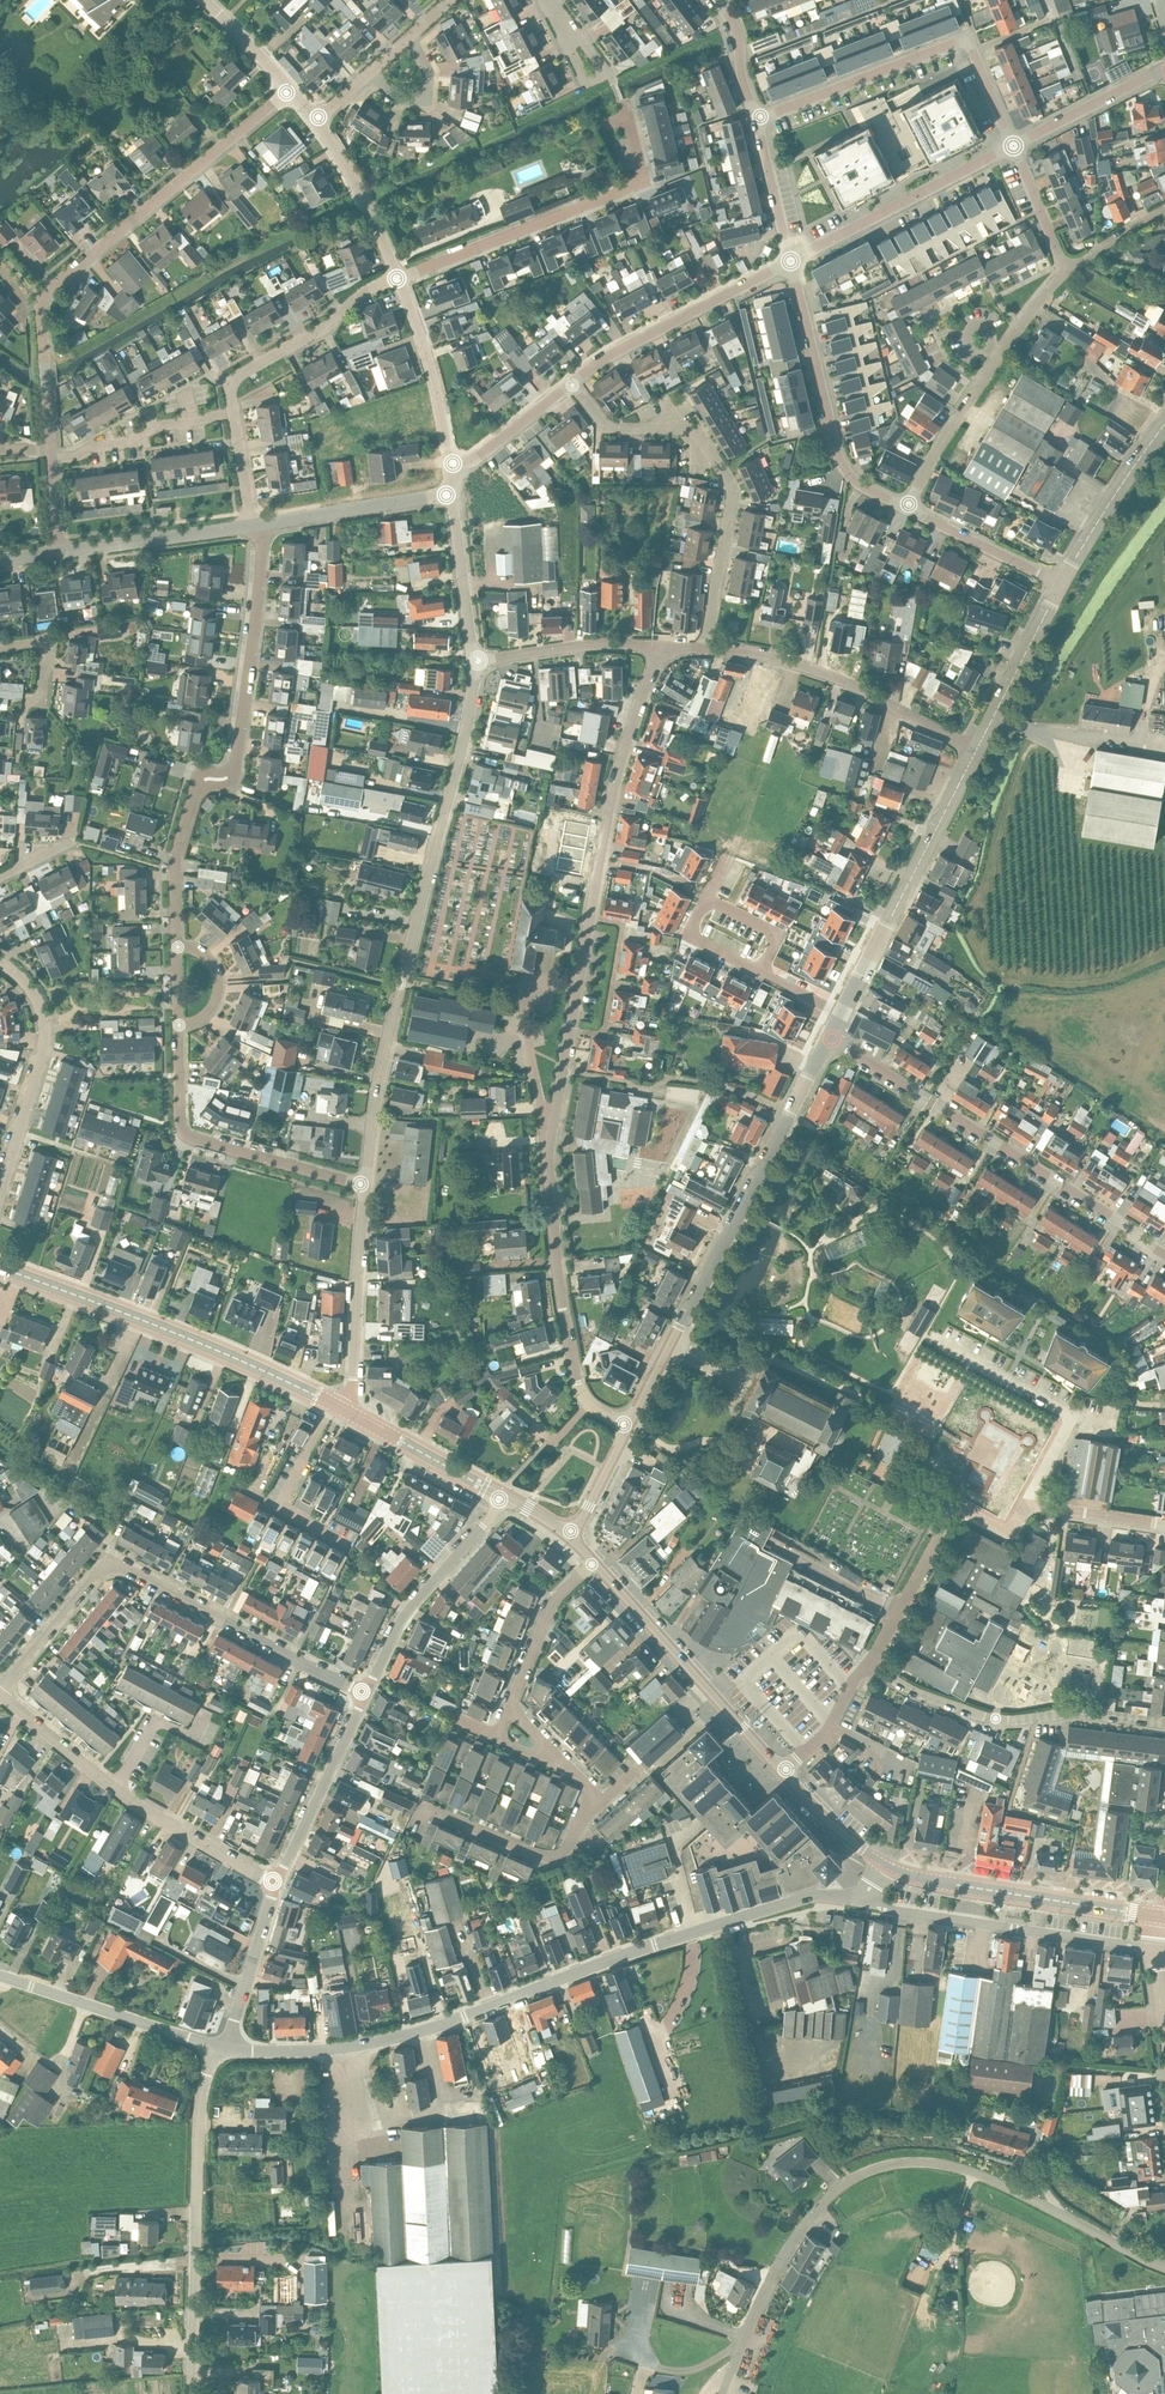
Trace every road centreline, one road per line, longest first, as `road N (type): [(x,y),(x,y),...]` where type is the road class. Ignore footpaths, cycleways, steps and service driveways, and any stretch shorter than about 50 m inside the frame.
road 1 (residential): [(363,1187),(194,1139),(180,1124),(174,857),(202,779),(230,779),(237,760),(260,583),(253,523)]
road 2 (unclassified): [(225,2050),(363,2046),(813,1896),(862,1901)]
road 3 (unclassified): [(724,2393),(792,2245),(833,2191),(891,2164),(966,2170),(1164,2267)]
road 4 (unclassified): [(363,1187),(382,1064),(471,710),(474,662)]
road 5 (residential): [(51,453),(41,294),(290,91)]
road 6 (residential): [(0,1688),(111,1560),(366,1694)]
road 7 (tertiary): [(627,1425),(828,1037)]
road 8 (residential): [(925,1337),(1071,1414),(1026,1504),(1164,1526)]
road 9 (residential): [(1164,1254),(828,1037)]
road 10 (residential): [(706,649),(730,484),(696,433),(603,428),(571,384)]
road 11 (tertiary): [(331,1402),(0,1267)]
road 12 (unclassified): [(191,2393),(200,2106),(215,2046)]
road 13 (residential): [(625,106),(643,182),(399,280)]
road 14 (residential): [(867,1666),(996,1718),(1078,1709),(1164,1722)]
road 15 (residential): [(1154,1948),(862,1901)]
road 16 (tertiary): [(840,1012),(975,750)]
road 17 (residential): [(706,649),(812,669),(975,750)]
road 18 (residential): [(907,506),(850,478),(838,457),(791,261)]
road 19 (residential): [(907,506),(980,384),(1066,270)]
road 20 (tertiary): [(785,1771),(595,1563)]
road 21 (residential): [(591,917),(614,788),(663,646)]
road 22 (tertiary): [(1162,1916),(939,1883),(888,1866)]
road 23 (residential): [(589,1405),(561,1304),(545,1142)]
road 24 (residential): [(571,384),(607,356),(791,261)]
road 25 (residential): [(0,1191),(45,1029),(33,989),(0,963)]
road 26 (residential): [(791,261),(1014,145)]
road 27 (residential): [(502,1495),(406,1608),(366,1694)]
road 28 (residential): [(600,1797),(564,1855),(549,1859),(424,1807),(419,1817)]
road 29 (residential): [(233,412),(231,384),(240,373),(397,275)]
road 30 (residential): [(757,118),(955,40),(969,42)]
road 31 (unclassified): [(215,2046),(0,1976)]
road 32 (unclassified): [(343,1409),(353,1390),(363,1187)]
road 33 (residential): [(366,1694),(277,1884)]
road 34 (unclassified): [(451,494),(253,523)]
road 35 (unclassified): [(253,523),(58,551)]
road 36 (tertiary): [(1058,583),(1125,470),(1164,420)]
road 37 (residential): [(331,1402),(279,1506),(346,1541)]
road 38 (unclassified): [(449,464),(421,328),(399,280)]
road 39 (residential): [(112,1788),(277,1884)]
road 40 (residential): [(474,662),(663,646)]
road 41 (residential): [(51,453),(233,412)]
road 42 (tertiary): [(975,750),(1058,583)]
road 43 (tertiary): [(502,1495),(343,1409)]
road 44 (residential): [(569,1029),(603,1034),(622,923),(591,917)]
road 45 (unclassified): [(397,275),(346,165),(313,119)]
road 46 (residential): [(225,2050),(277,1884)]
road 47 (residential): [(595,1563),(552,1602),(511,1709)]
road 48 (unclassified): [(474,662),(451,494)]
road 49 (residential): [(1058,583),(907,506)]
road 50 (residential): [(1014,145),(1164,70)]
road 51 (residential): [(545,1142),(523,1015),(531,979)]
road 52 (residential): [(867,1666),(941,1537)]
road 53 (residential): [(449,464),(472,460),(571,384)]
road 54 (residential): [(791,261),(757,118)]
road 55 (residential): [(0,1694),(112,1788)]
road 56 (tertiary): [(888,1866),(818,1810),(785,1771)]
road 57 (residential): [(1066,270),(1014,145)]
road 58 (residential): [(785,1771),(831,1723),(867,1666)]
road 59 (residential): [(368,73),(398,99),(430,93),(430,72),(408,38)]
road 60 (residential): [(757,118),(738,38),(719,0)]
road 61 (unclassified): [(290,91),(205,0)]
road 62 (tertiary): [(572,1536),(627,1425)]
road 63 (residential): [(112,1788),(155,1721),(193,1738)]

